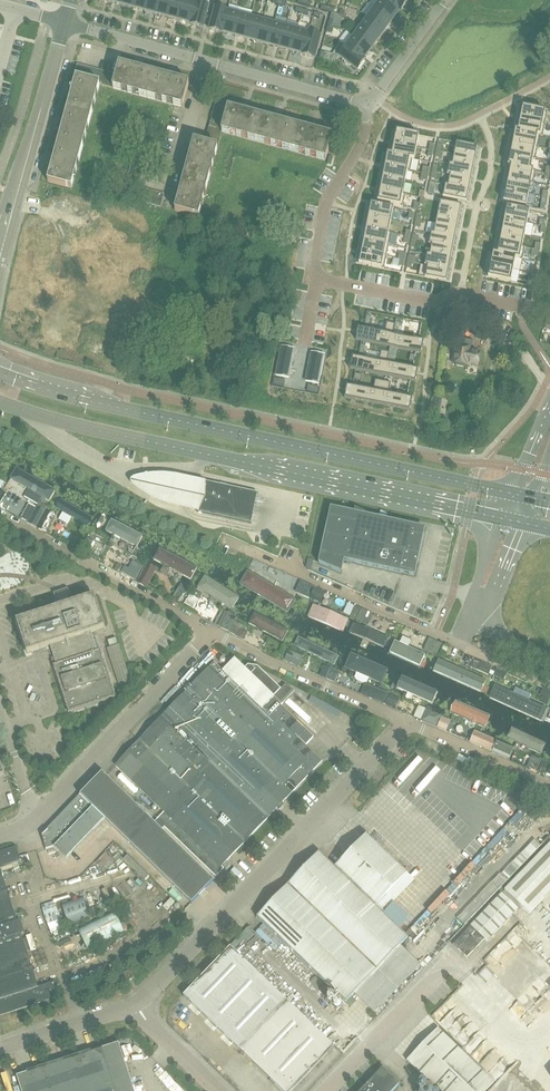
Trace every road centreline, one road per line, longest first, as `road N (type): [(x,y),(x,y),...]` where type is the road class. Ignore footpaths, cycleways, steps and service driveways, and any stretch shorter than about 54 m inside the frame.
road 1 (primary): [(521,495),(0,373)]
road 2 (primary): [(0,401),(93,430),(511,520)]
road 3 (unclassified): [(135,1005),(406,721)]
road 4 (unclassified): [(0,835),(34,821),(212,630)]
road 5 (residential): [(460,647),(231,542)]
road 6 (unclassified): [(212,630),(0,513)]
road 7 (unclassified): [(67,23),(0,251)]
road 8 (unclassified): [(406,721),(212,630)]
road 9 (residential): [(319,280),(440,303),(460,292),(525,306)]
road 10 (unclassified): [(468,976),(449,964),(328,1090)]
road 11 (residential): [(368,102),(364,139),(324,220),(310,278),(319,280)]
road 12 (residential): [(368,102),(202,59)]
road 13 (unclassified): [(549,786),(406,721)]
road 14 (residential): [(168,206),(202,59)]
road 15 (unclassified): [(0,1048),(135,1005)]
road 16 (residential): [(202,59),(67,23)]
road 17 (residential): [(368,102),(446,0)]
road 18 (unclassified): [(220,1090),(135,1005)]

